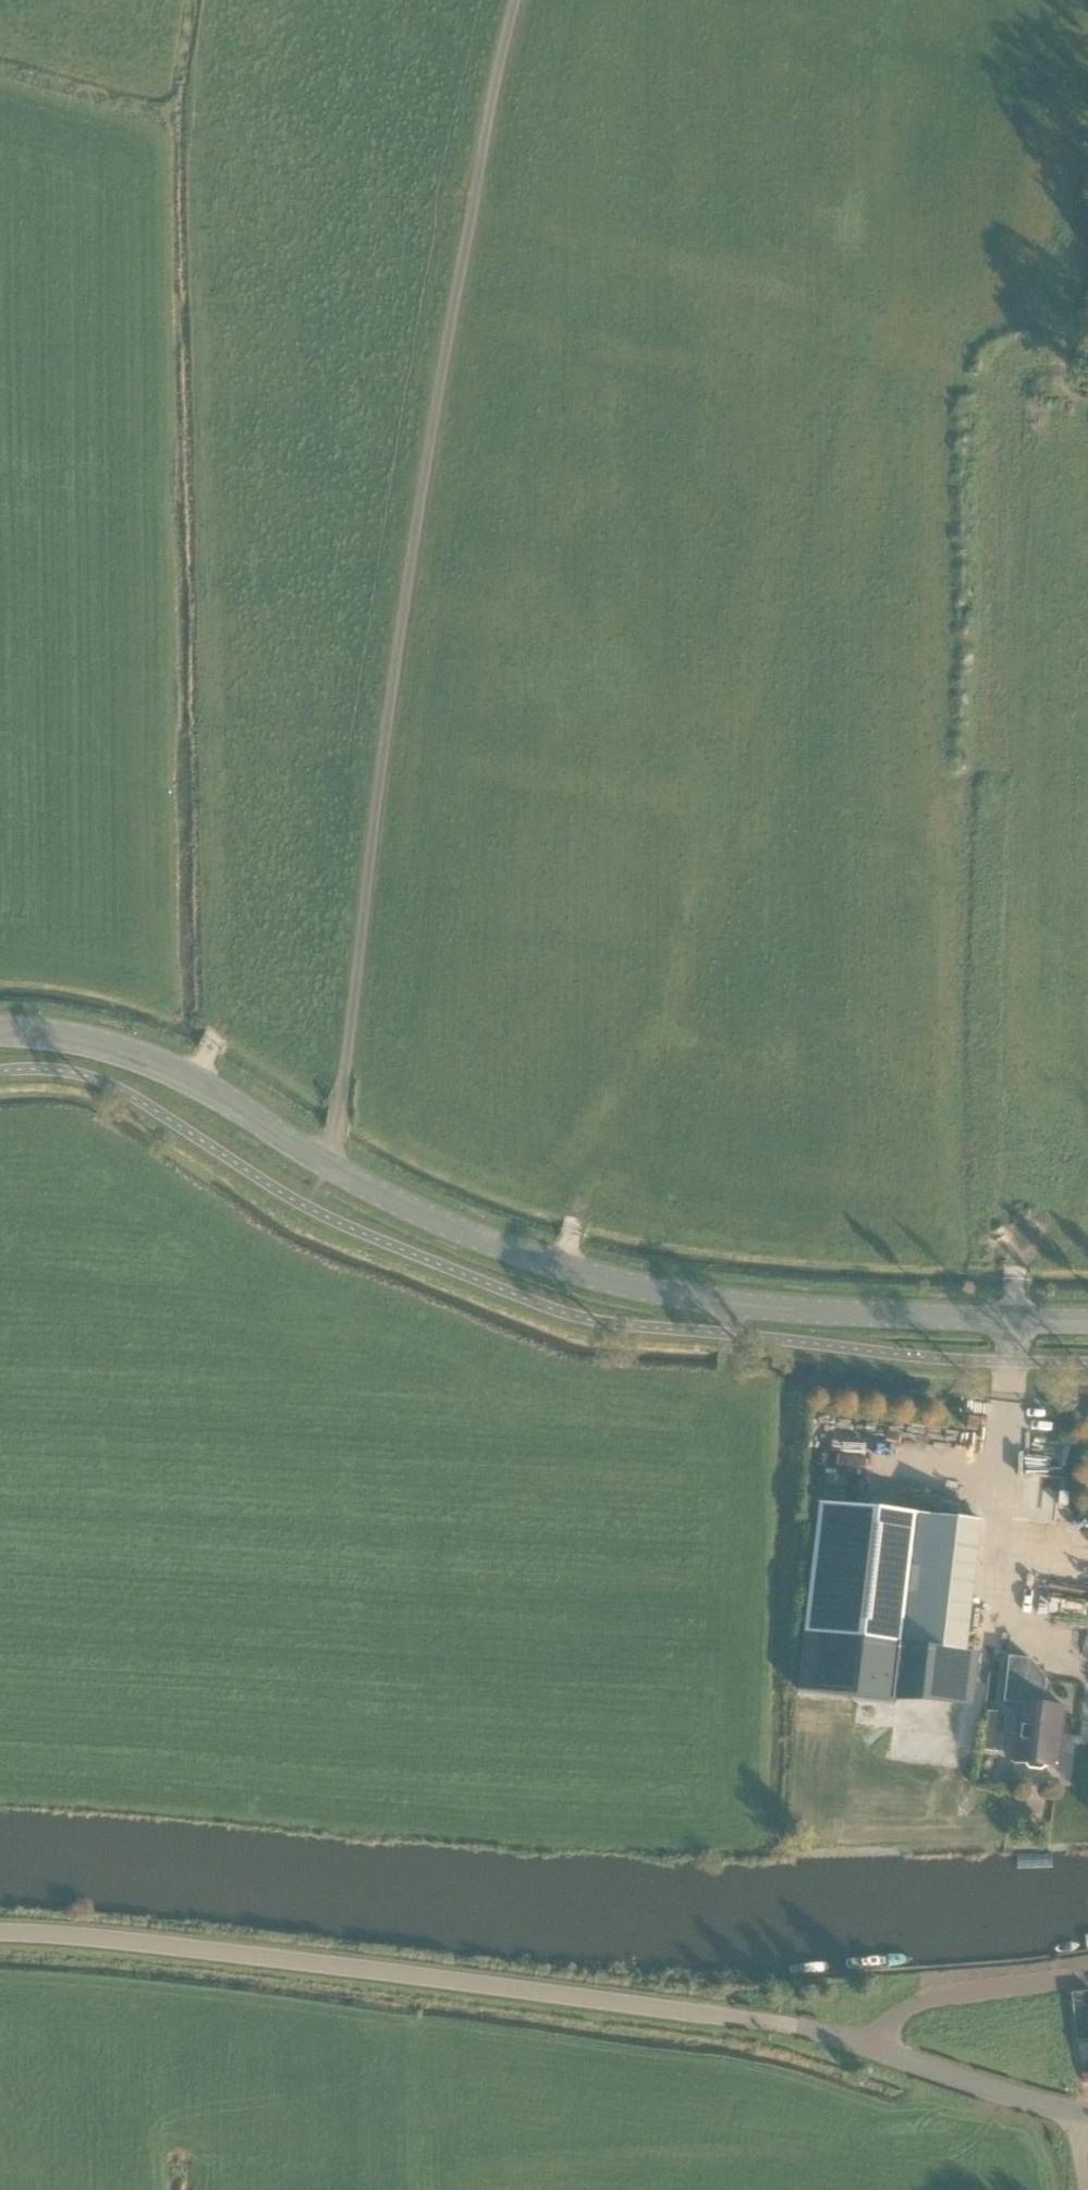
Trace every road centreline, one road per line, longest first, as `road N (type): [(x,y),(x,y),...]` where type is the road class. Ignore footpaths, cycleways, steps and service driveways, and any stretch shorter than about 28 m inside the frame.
road 1 (secondary): [(1087,1323),(738,1304),(595,1279),(434,1222),(137,1059),(68,1039),(0,1034)]
road 2 (tertiary): [(0,1932),(221,1951),(754,2021),(878,2049)]
road 3 (residential): [(1087,1980),(919,2005),(898,2017),(878,2049)]
road 4 (tertiary): [(878,2049),(986,2088),(1087,2113)]

